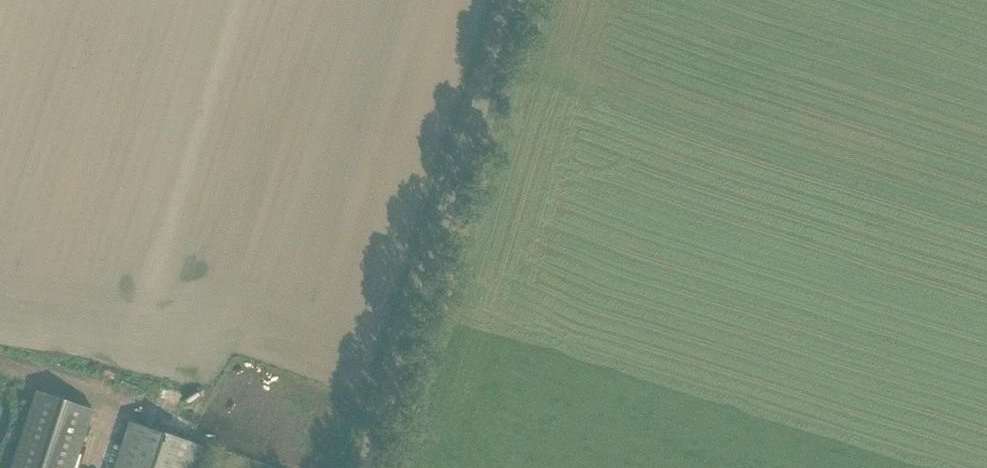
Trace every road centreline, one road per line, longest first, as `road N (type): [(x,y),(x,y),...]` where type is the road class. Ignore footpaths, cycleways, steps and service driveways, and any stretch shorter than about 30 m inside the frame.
road 1 (unclassified): [(370,467),(521,0)]

